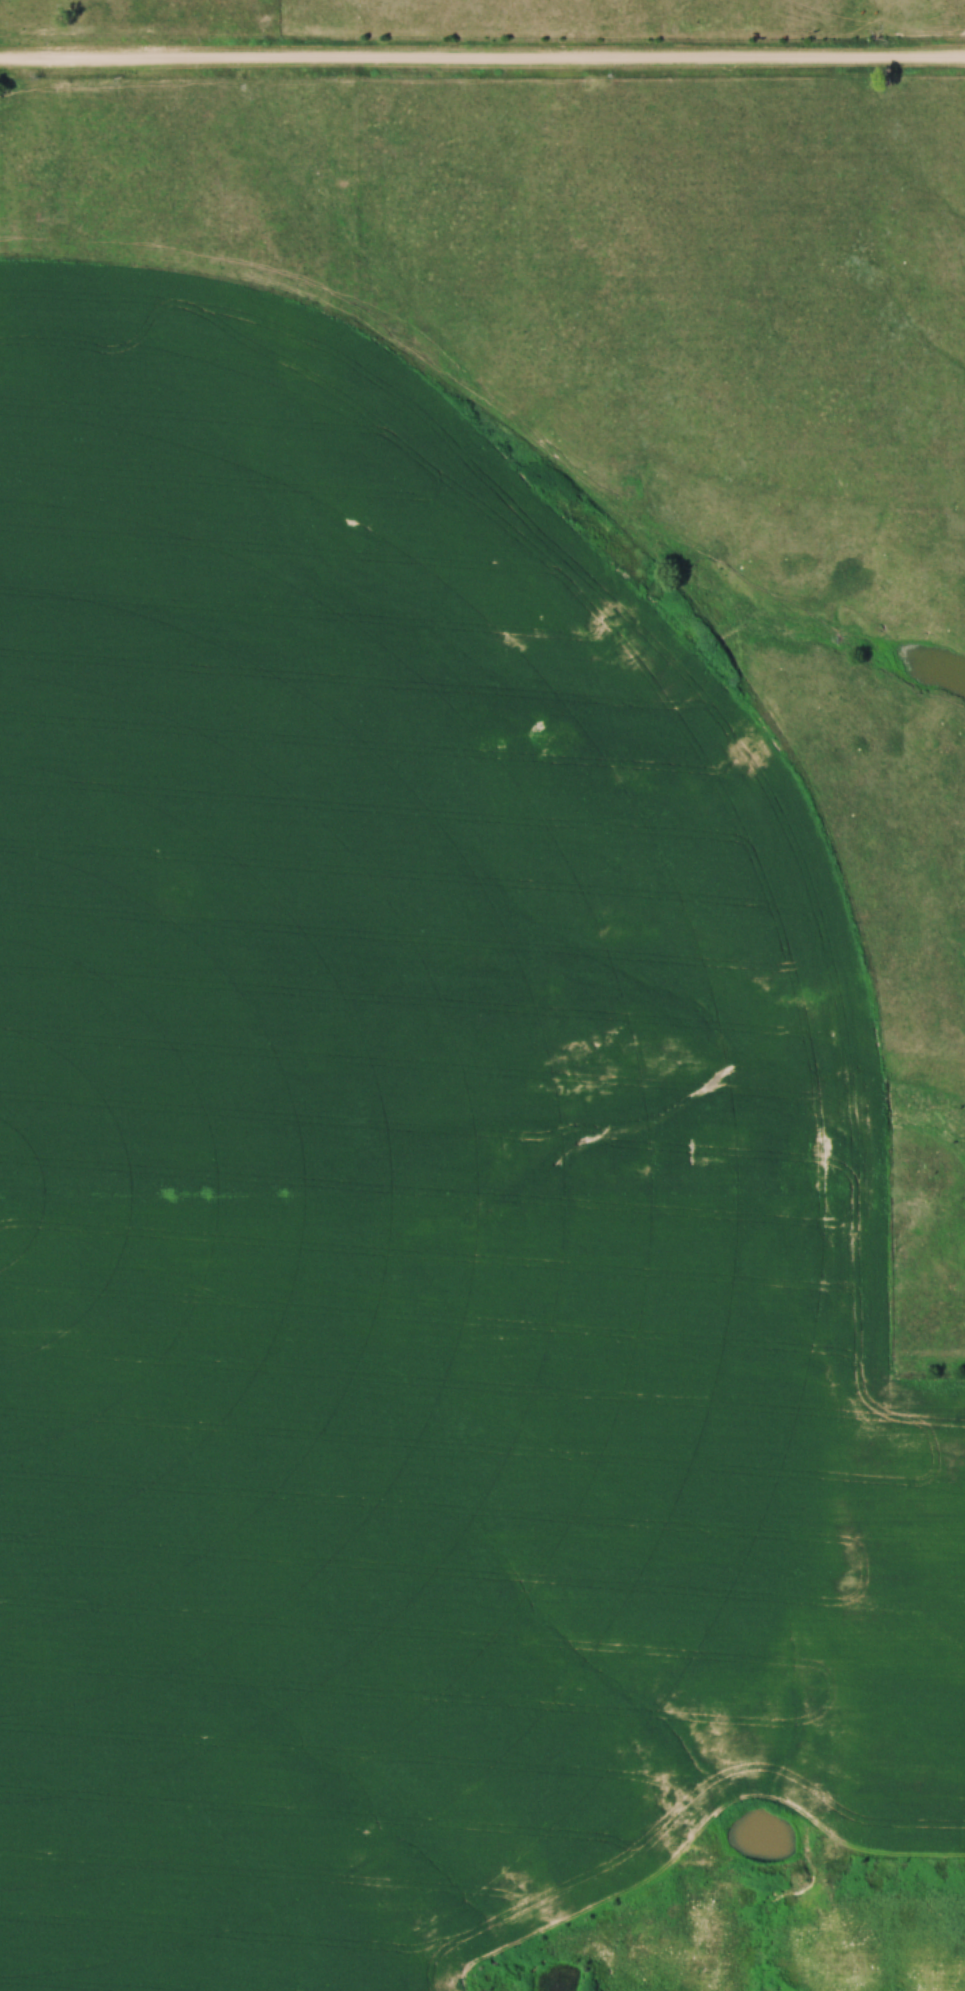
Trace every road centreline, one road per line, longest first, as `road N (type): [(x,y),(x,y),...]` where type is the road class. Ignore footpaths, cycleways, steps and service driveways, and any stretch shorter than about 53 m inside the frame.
road 1 (tertiary): [(964,61),(0,59)]

